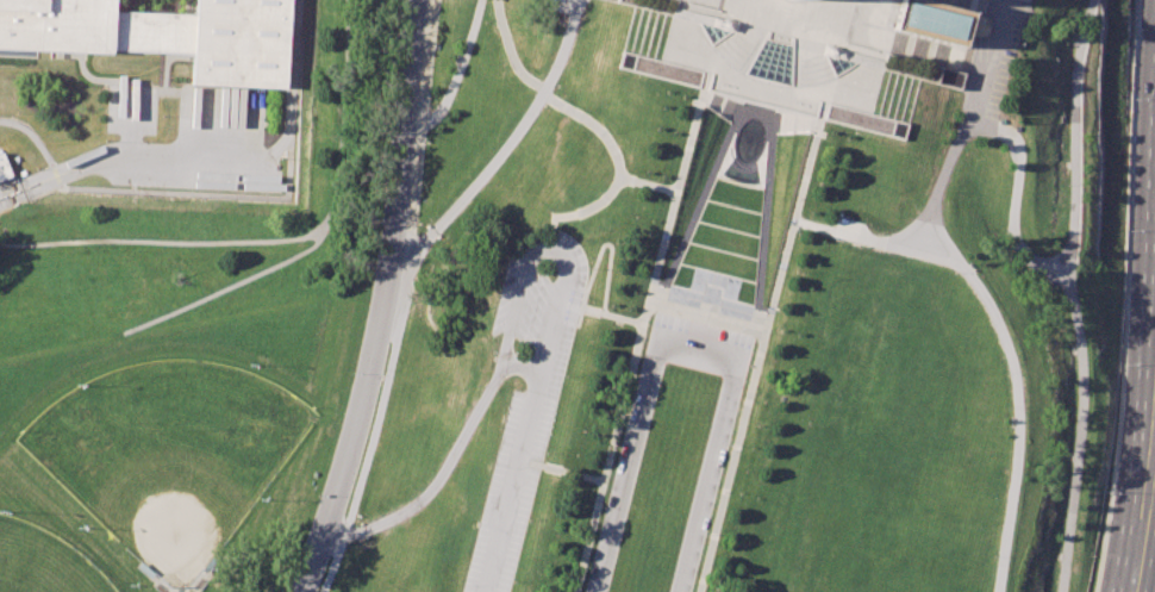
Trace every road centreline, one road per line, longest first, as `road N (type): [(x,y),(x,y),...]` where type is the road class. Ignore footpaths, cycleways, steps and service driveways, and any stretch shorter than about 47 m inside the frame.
road 1 (residential): [(417,0),(387,280),(327,531),(303,591)]
road 2 (secondary): [(1154,431),(1127,591)]

